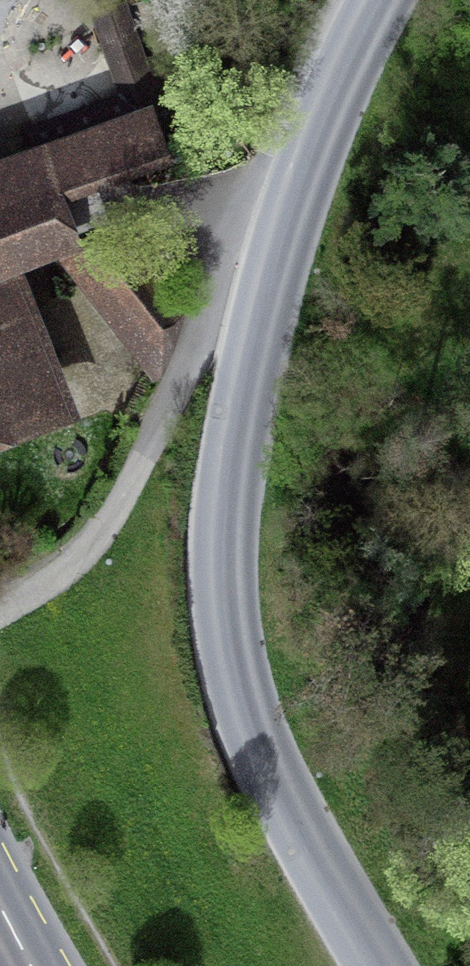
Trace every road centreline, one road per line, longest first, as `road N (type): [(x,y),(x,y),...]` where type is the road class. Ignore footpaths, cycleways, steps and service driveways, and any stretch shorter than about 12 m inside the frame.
road 1 (unclassified): [(372,965),(251,751),(221,648),(217,521),(242,376),(279,251)]
road 2 (residential): [(0,601),(84,553),(200,341),(279,251)]
road 3 (unclassified): [(279,251),(386,0)]

